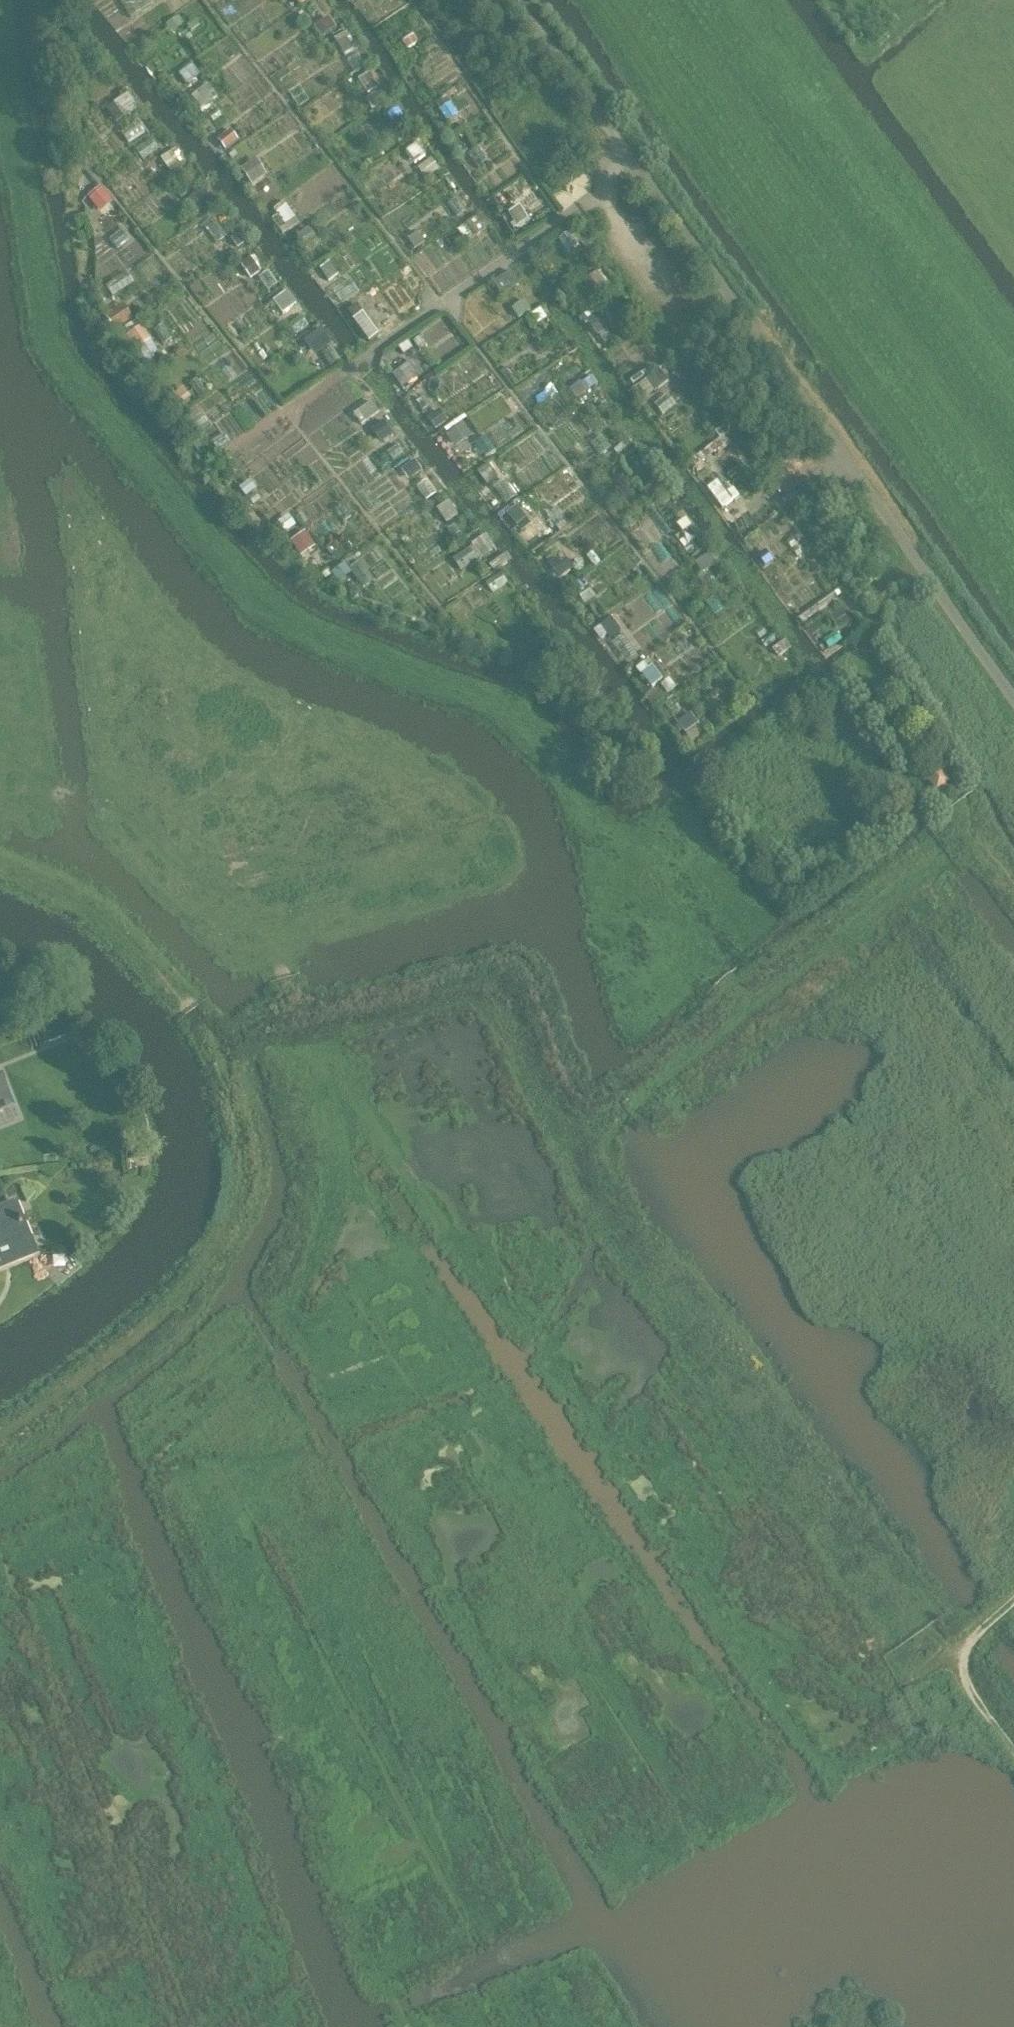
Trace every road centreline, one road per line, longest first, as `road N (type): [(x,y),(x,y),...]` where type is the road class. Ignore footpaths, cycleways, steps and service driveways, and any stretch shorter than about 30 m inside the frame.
road 1 (unclassified): [(1013,698),(512,0)]
road 2 (track): [(0,1443),(180,1308),(226,1240),(248,1184),(227,1073),(204,1024),(96,903),(0,858)]
road 3 (track): [(440,1214),(281,965),(175,863),(96,792),(0,790)]
road 4 (track): [(1013,1742),(957,1659),(971,1640)]

